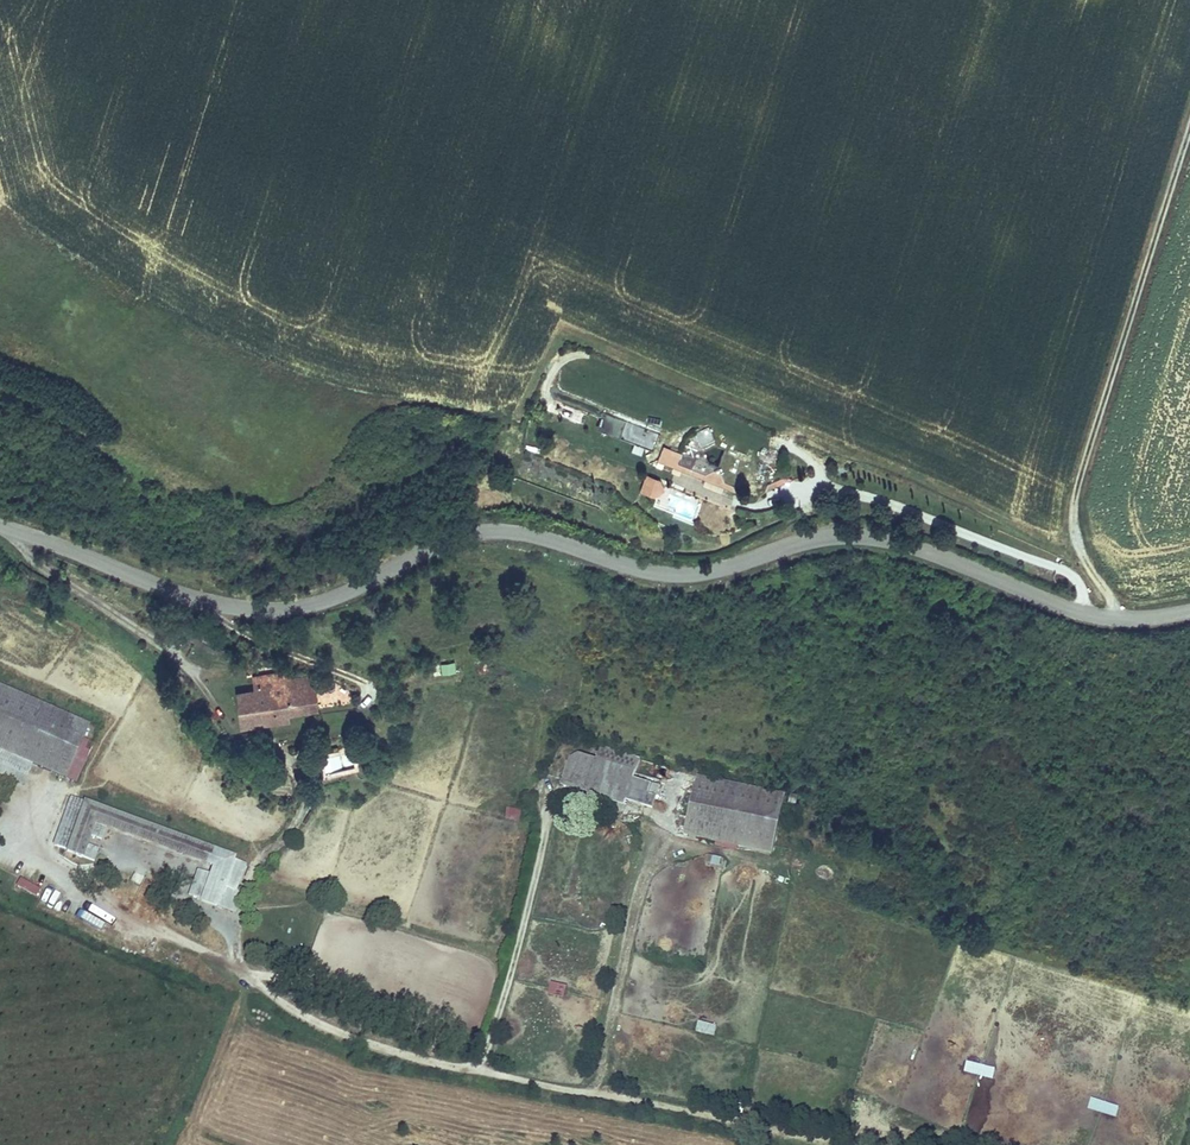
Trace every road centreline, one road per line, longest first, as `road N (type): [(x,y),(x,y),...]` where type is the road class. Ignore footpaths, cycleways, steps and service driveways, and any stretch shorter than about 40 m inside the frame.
road 1 (tertiary): [(0,526),(179,594),(254,610),(337,599),(447,541),(499,533),(677,576),(821,537),(867,537),(917,548),(1089,615),(1146,619),(1189,611)]
road 2 (track): [(1124,620),(1081,553),(1073,500),(1189,131)]
road 3 (track): [(902,1144),(595,1092)]

